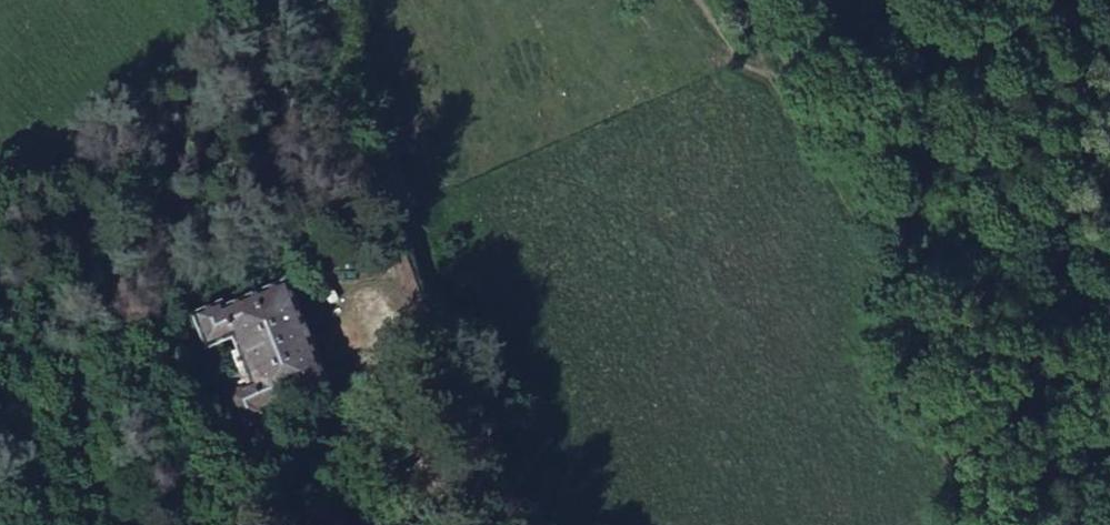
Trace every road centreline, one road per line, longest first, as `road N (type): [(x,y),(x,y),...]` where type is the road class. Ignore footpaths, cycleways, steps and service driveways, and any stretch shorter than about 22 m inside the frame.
road 1 (unclassified): [(521,524),(440,318),(350,0)]

